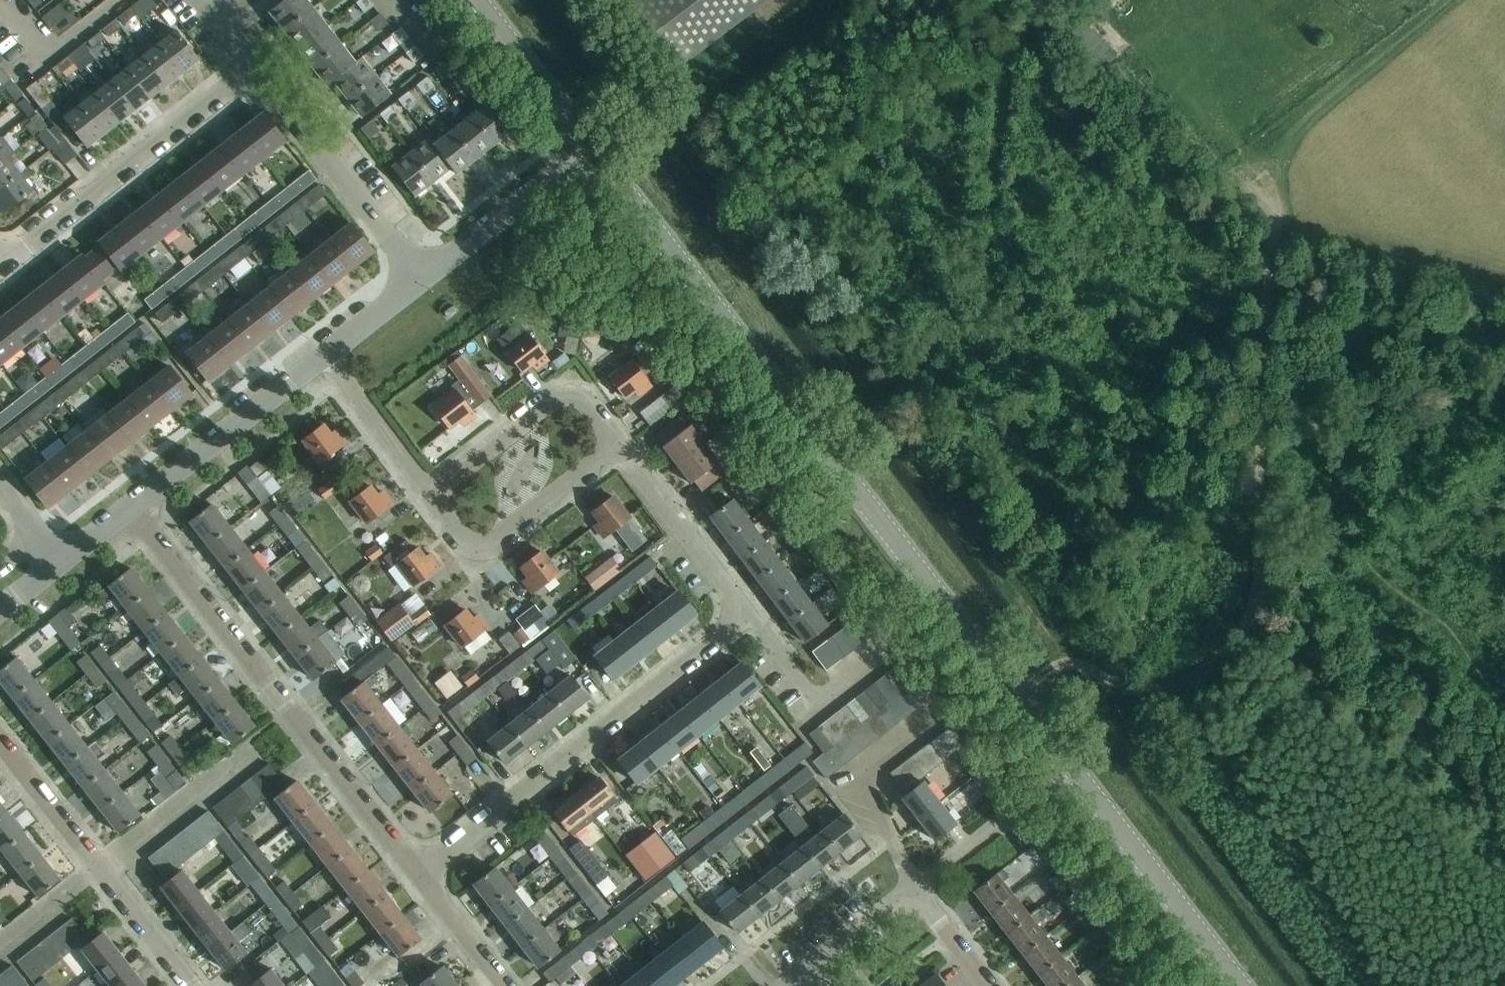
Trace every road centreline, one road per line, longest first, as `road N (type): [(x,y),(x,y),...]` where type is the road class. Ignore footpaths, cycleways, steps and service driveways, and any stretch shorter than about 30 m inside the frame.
road 1 (tertiary): [(1250,985),(1081,757),(592,148)]
road 2 (track): [(1504,868),(1271,610),(1269,191),(1215,159),(1137,72),(1100,0)]
road 3 (residential): [(415,874),(724,632),(728,593),(620,450)]
road 4 (residential): [(415,874),(129,506)]
road 5 (residential): [(0,265),(255,66)]
road 6 (residential): [(0,741),(192,985)]
road 7 (track): [(1027,691),(1063,662),(1086,667),(1113,691),(1145,694),(1271,610)]
road 8 (residential): [(420,280),(255,66)]
road 9 (residential): [(431,496),(564,394),(581,398),(620,450)]
road 10 (unclassified): [(129,506),(325,353)]
road 11 (track): [(1504,267),(1269,191)]
road 12 (residential): [(620,450),(496,544),(461,536),(431,496)]
road 13 (unclassified): [(420,280),(592,148)]
road 14 (tertiary): [(592,148),(476,0)]
road 15 (residential): [(431,496),(325,353)]
road 16 (residential): [(791,985),(914,890)]
road 17 (residential): [(503,985),(415,874)]
road 18 (residential): [(914,890),(1015,812)]
road 19 (residential): [(989,985),(914,890)]

